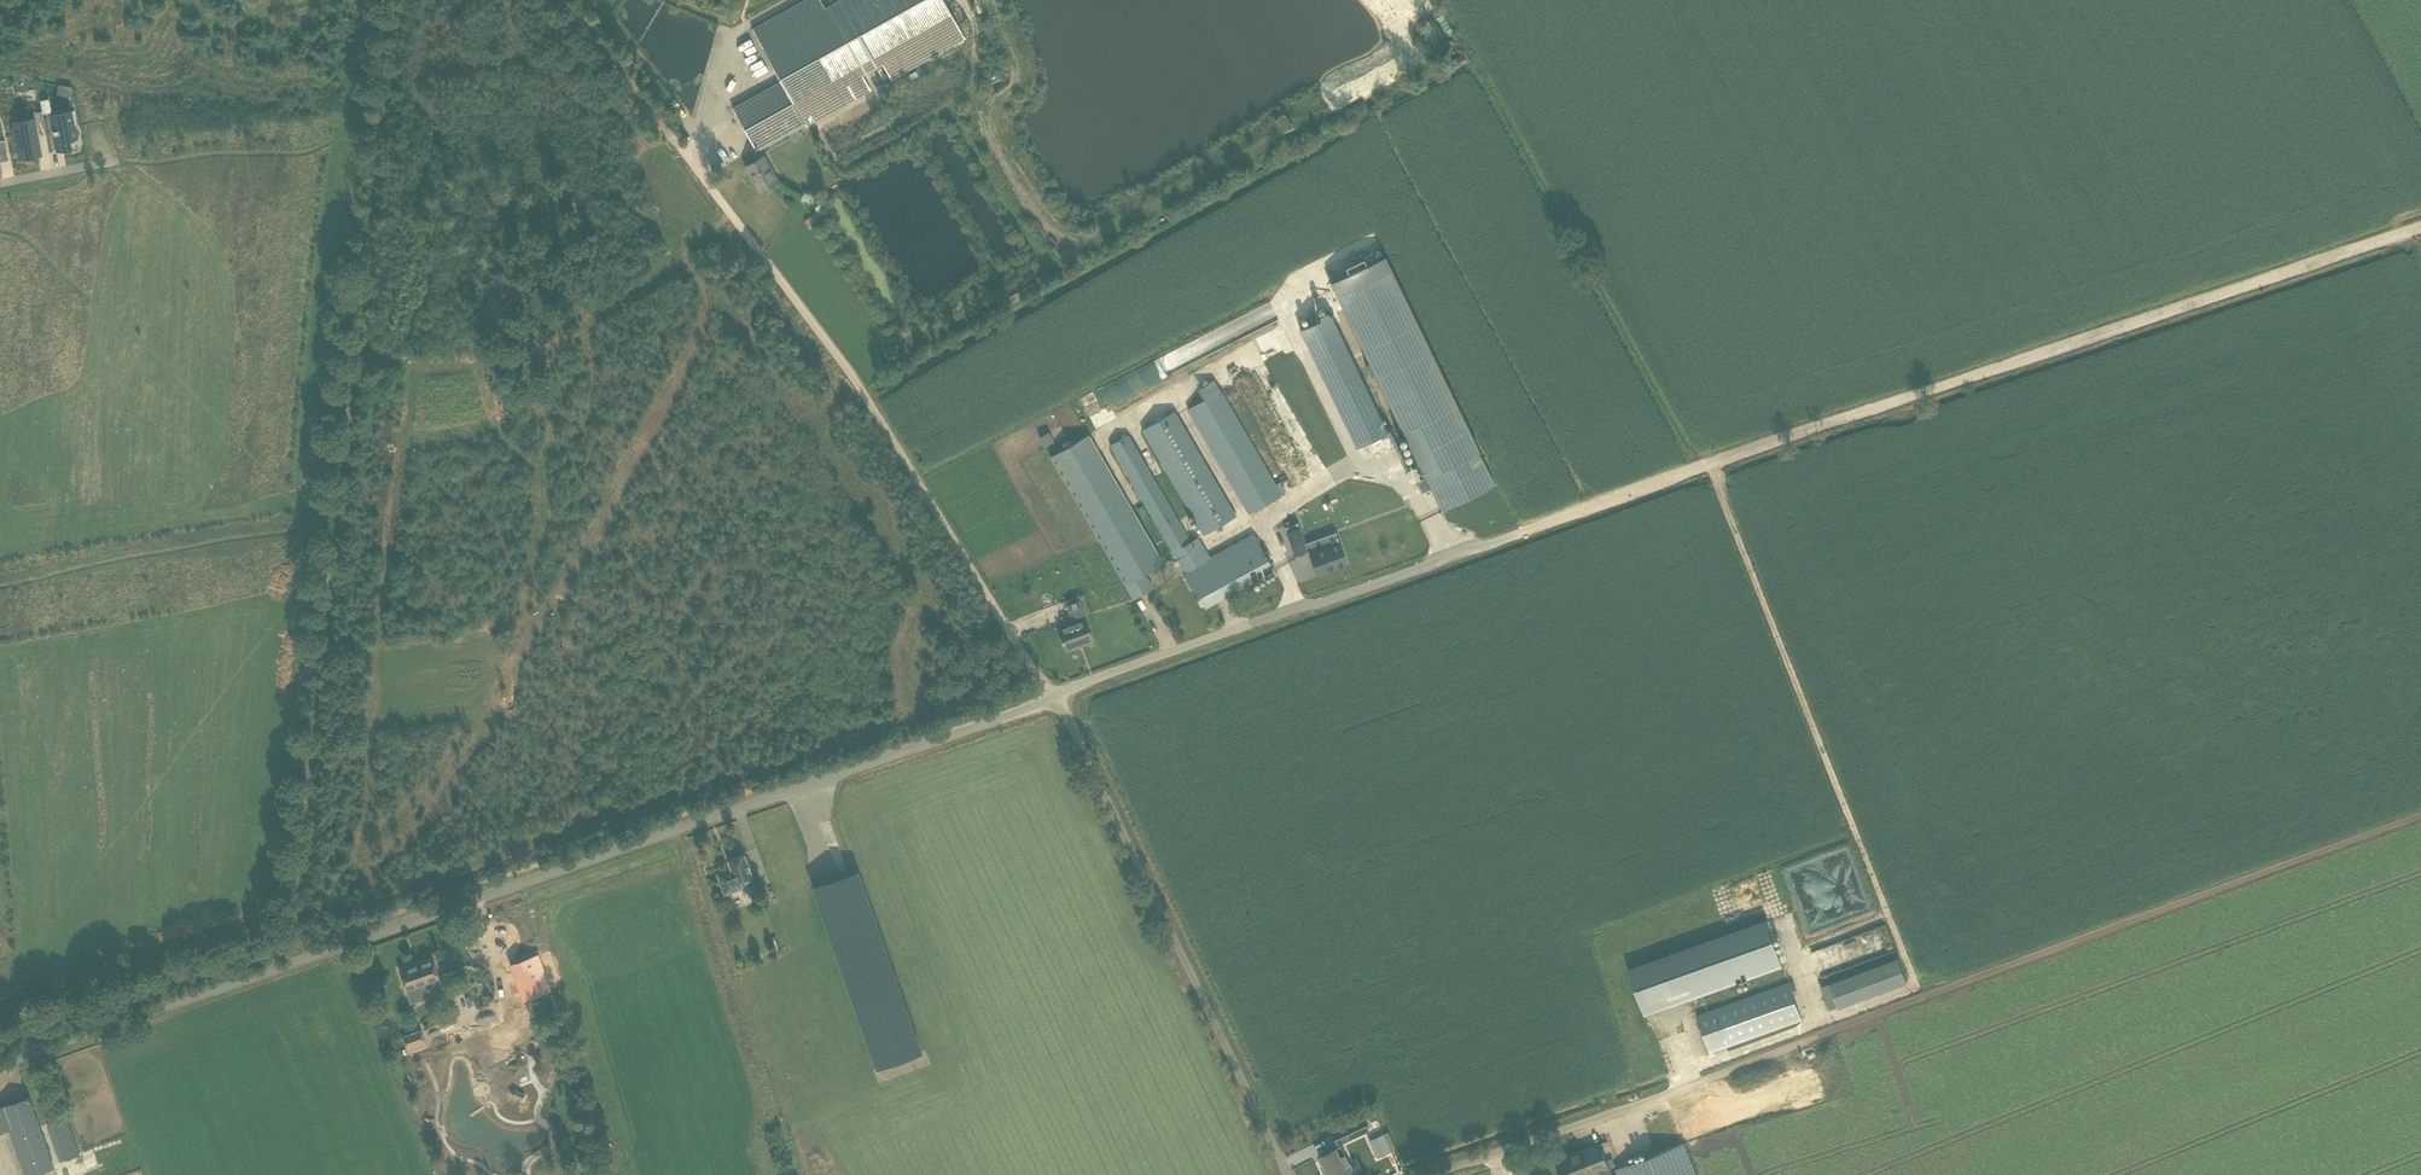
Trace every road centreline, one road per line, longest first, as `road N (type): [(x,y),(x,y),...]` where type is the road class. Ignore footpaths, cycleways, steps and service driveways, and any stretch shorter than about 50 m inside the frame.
road 1 (unclassified): [(0,1062),(1052,692)]
road 2 (track): [(284,962),(394,0)]
road 3 (unclassified): [(1052,692),(825,338),(562,0)]
road 4 (track): [(1679,475),(2420,226)]
road 5 (unclassified): [(1052,692),(1679,475)]
road 6 (unclassified): [(1288,1174),(1052,692)]
road 7 (unclassified): [(1409,1174),(1668,1088)]

